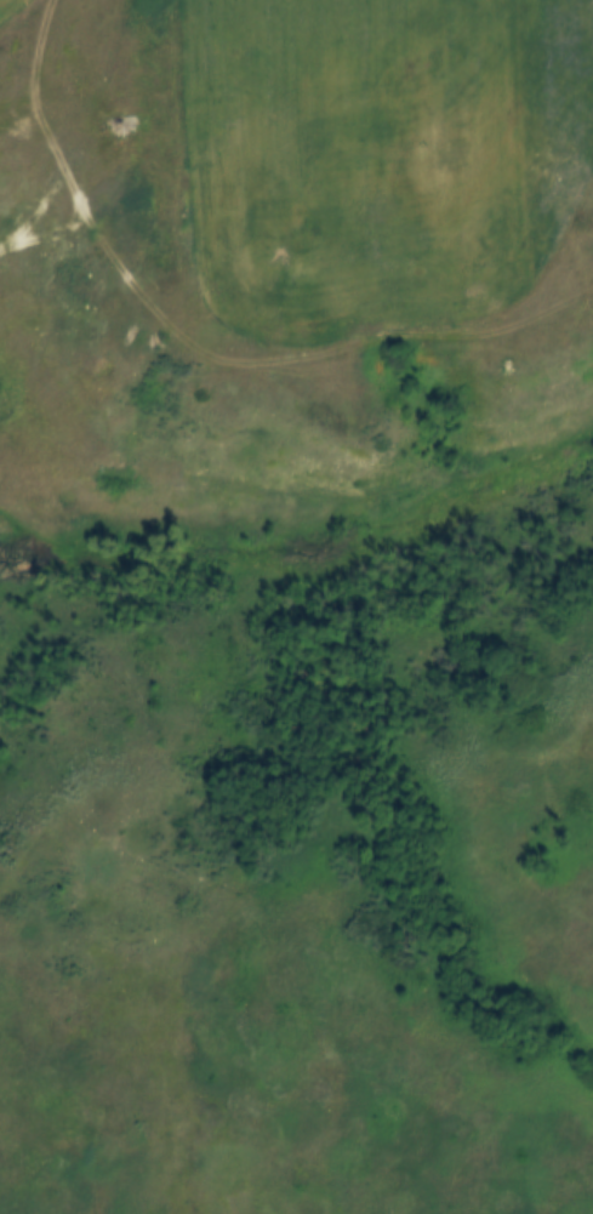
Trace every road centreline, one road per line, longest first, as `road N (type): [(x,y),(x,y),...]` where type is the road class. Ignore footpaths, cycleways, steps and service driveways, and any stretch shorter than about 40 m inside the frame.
road 1 (track): [(0,254),(70,234),(84,220),(40,107),(57,0)]

